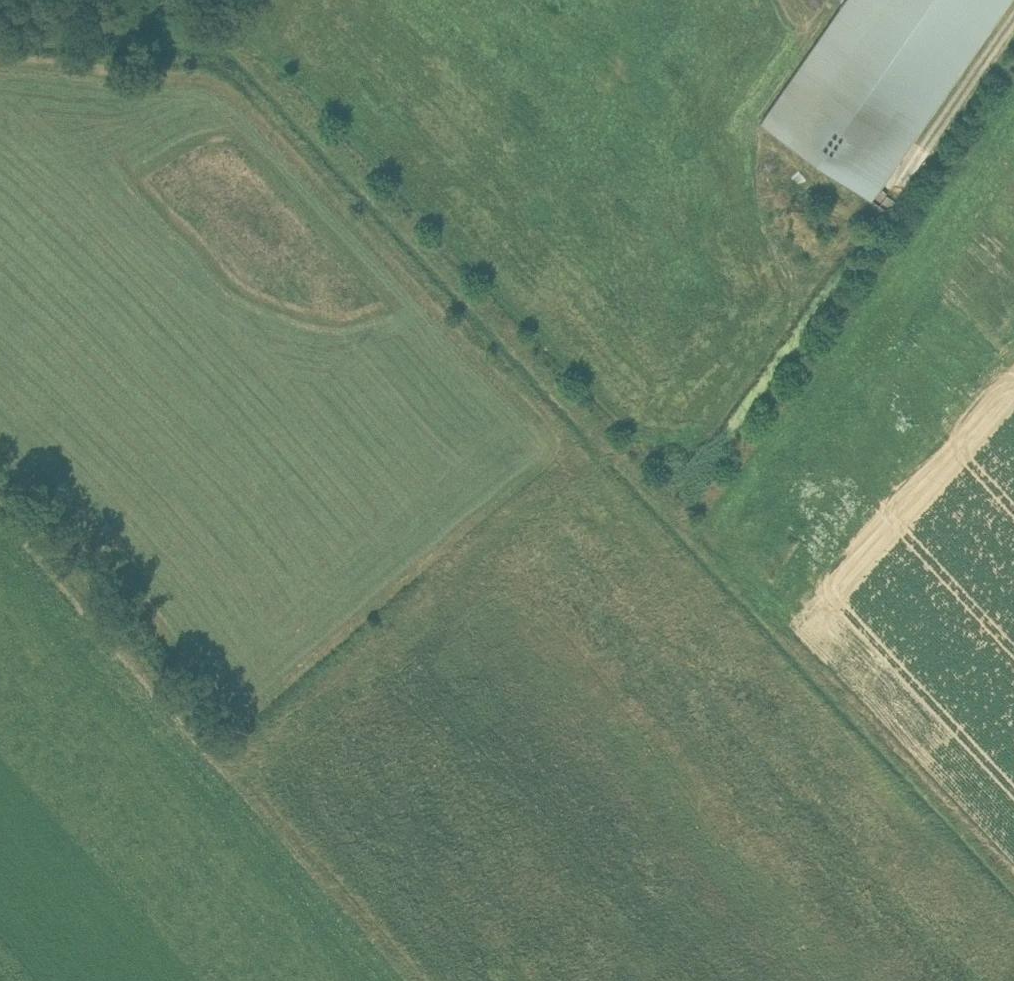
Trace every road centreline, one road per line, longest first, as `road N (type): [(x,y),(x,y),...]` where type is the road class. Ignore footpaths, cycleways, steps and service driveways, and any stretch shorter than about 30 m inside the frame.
road 1 (track): [(0,499),(423,980)]

